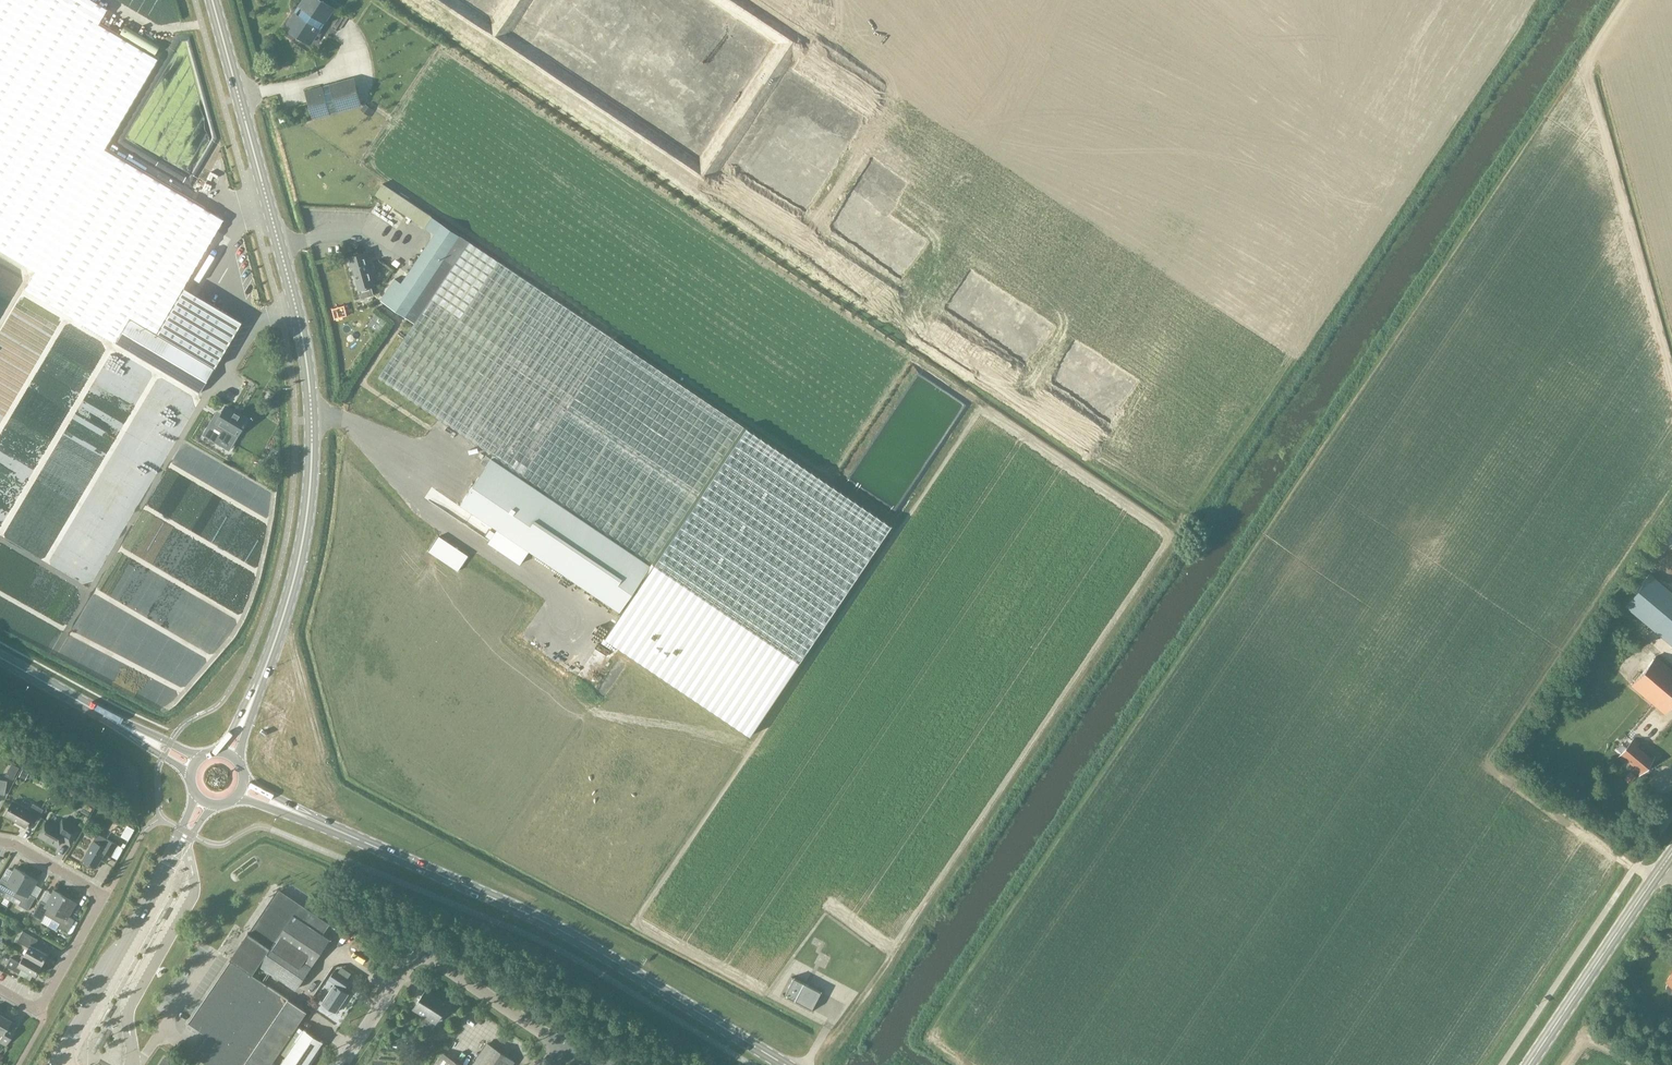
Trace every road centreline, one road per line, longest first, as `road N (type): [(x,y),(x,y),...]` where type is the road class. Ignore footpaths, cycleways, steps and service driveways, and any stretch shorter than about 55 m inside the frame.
road 1 (secondary): [(258,684),(305,528),(311,400),(299,321),(212,0)]
road 2 (primary): [(785,1064),(541,920),(327,826)]
road 3 (unclassified): [(341,1064),(419,950),(560,1049)]
road 4 (secondary): [(56,1064),(186,831)]
road 5 (primary): [(1528,1064),(1671,853)]
road 6 (residential): [(38,1011),(104,895)]
road 7 (primary): [(0,657),(115,722)]

